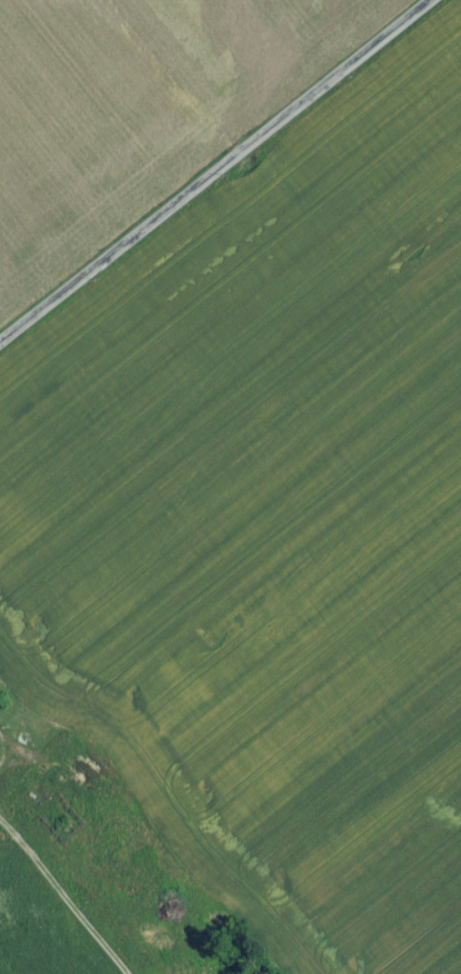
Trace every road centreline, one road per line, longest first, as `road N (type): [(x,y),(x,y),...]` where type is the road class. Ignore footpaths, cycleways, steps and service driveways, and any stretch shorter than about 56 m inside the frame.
road 1 (residential): [(0,353),(439,0)]
road 2 (residential): [(0,358),(208,626)]

